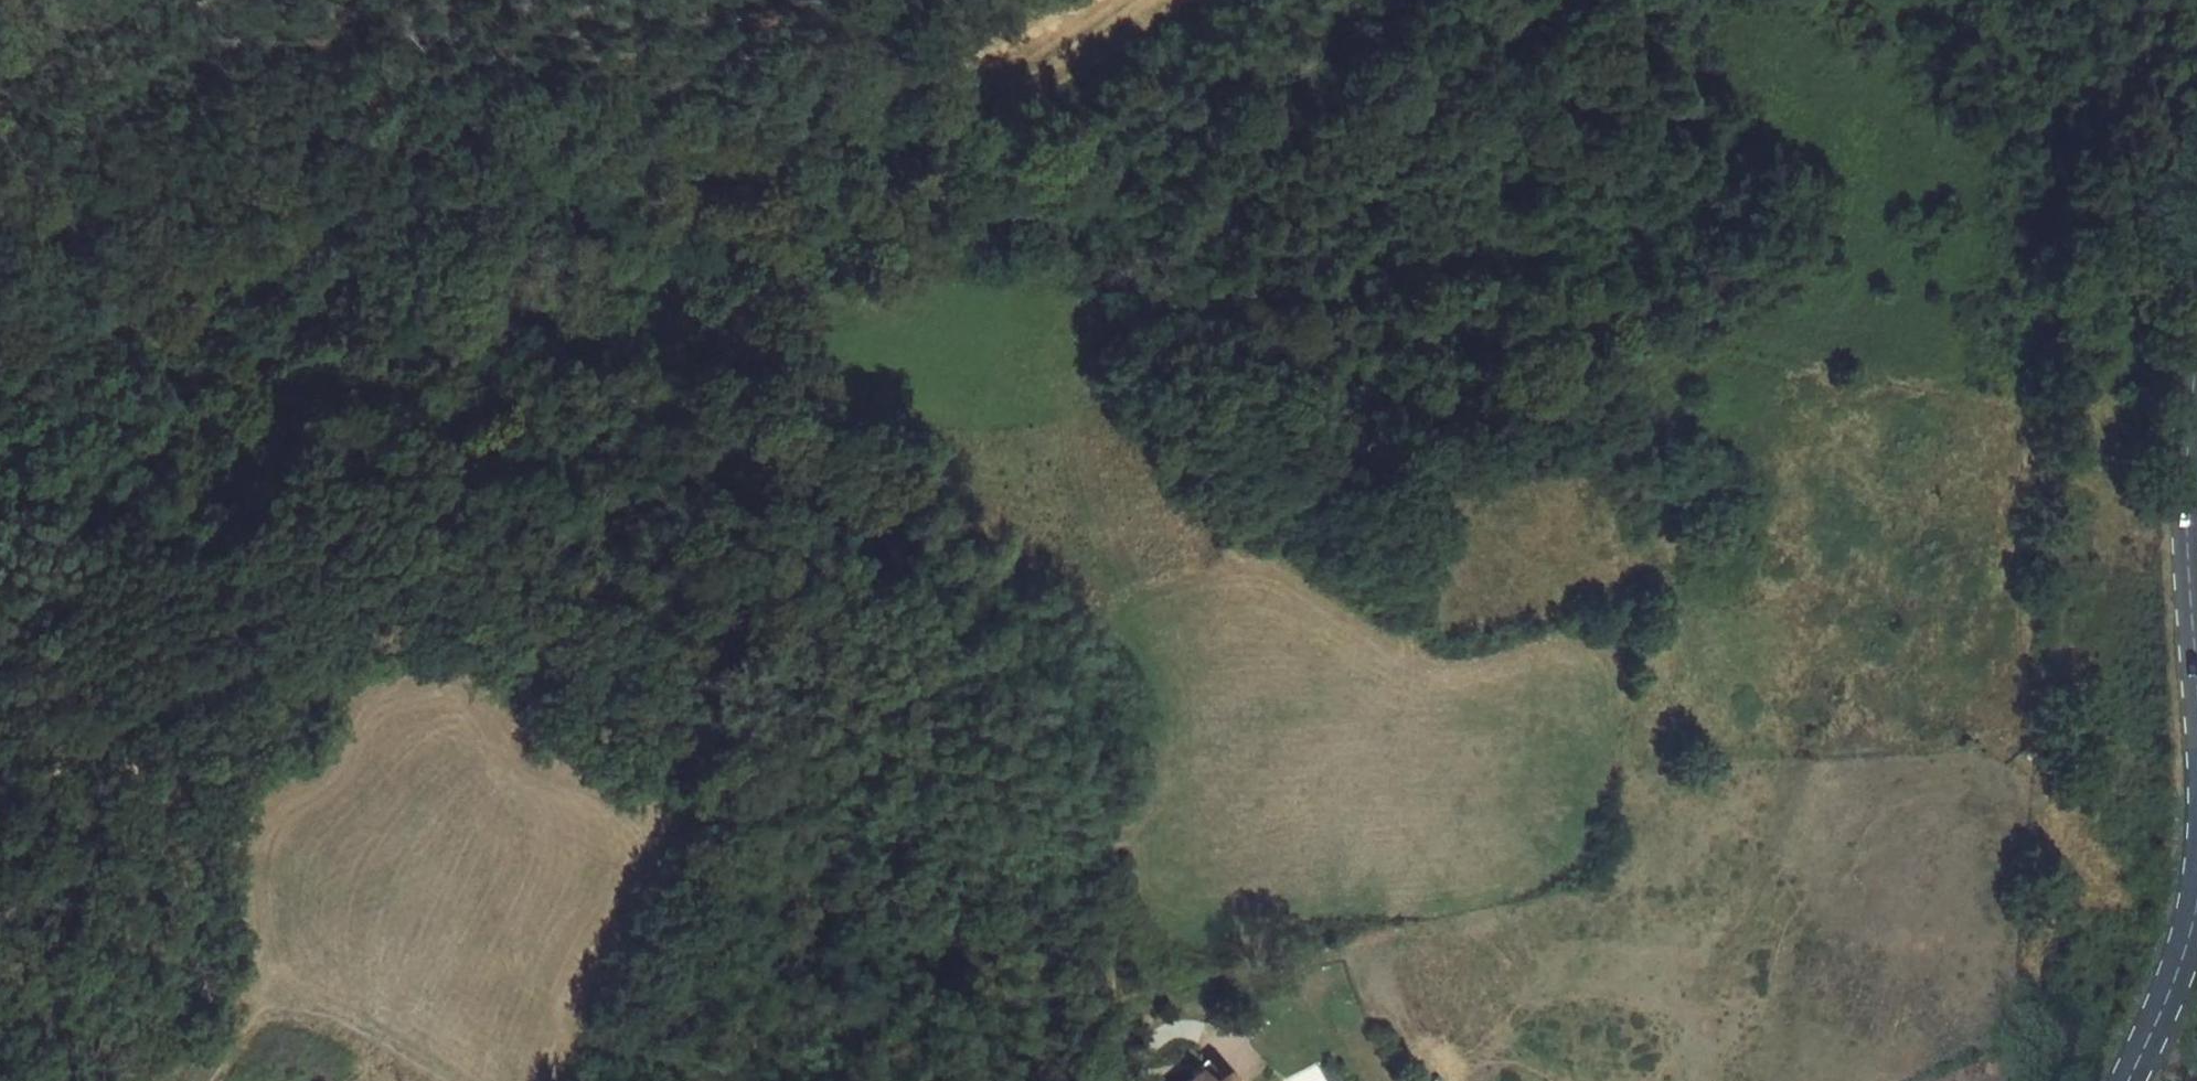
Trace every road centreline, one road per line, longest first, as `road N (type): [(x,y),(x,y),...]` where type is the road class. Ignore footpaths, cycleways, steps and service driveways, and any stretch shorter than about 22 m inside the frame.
road 1 (unclassified): [(46,1080),(116,1063),(329,1042),(388,1060),(419,1080)]
road 2 (primary): [(2196,903),(2185,962),(2129,1080)]

